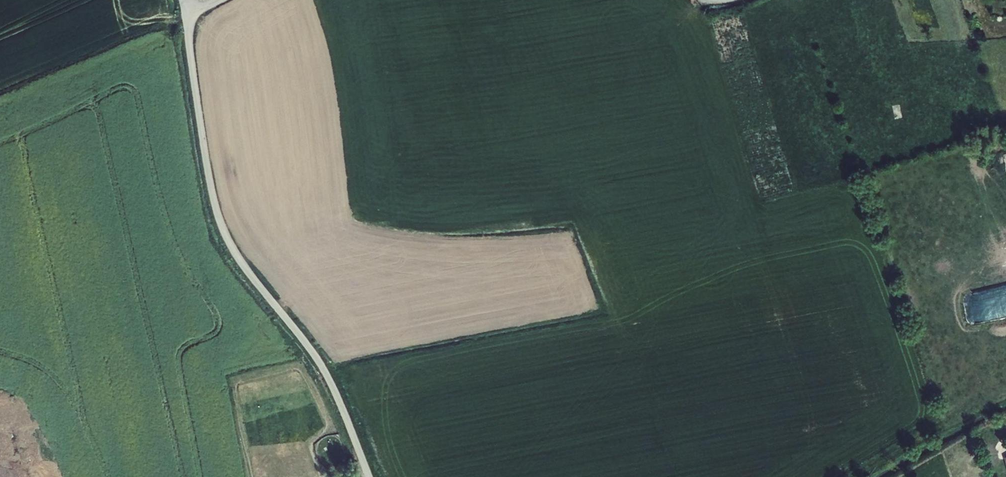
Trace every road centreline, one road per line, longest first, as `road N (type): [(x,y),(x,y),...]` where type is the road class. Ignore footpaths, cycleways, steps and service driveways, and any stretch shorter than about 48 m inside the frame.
road 1 (unclassified): [(185,14),(223,228),(322,368),(369,476)]

